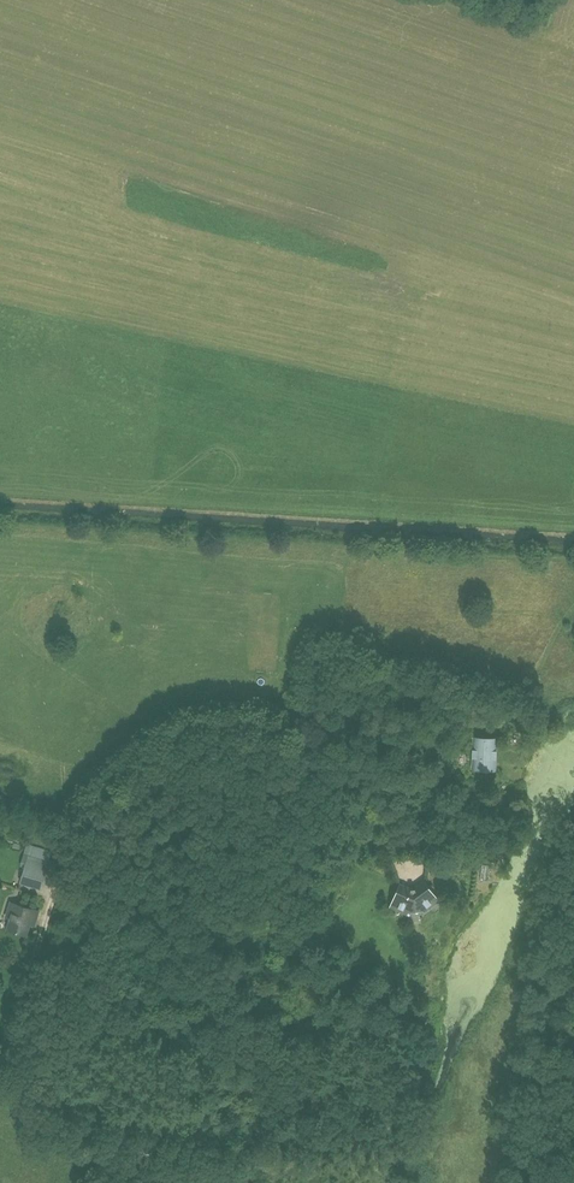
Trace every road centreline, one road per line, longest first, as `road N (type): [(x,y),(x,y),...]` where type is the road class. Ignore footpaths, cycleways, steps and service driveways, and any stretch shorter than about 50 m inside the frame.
road 1 (track): [(414,875),(390,803),(348,765),(242,739),(179,745),(139,764),(89,821),(0,1061)]

